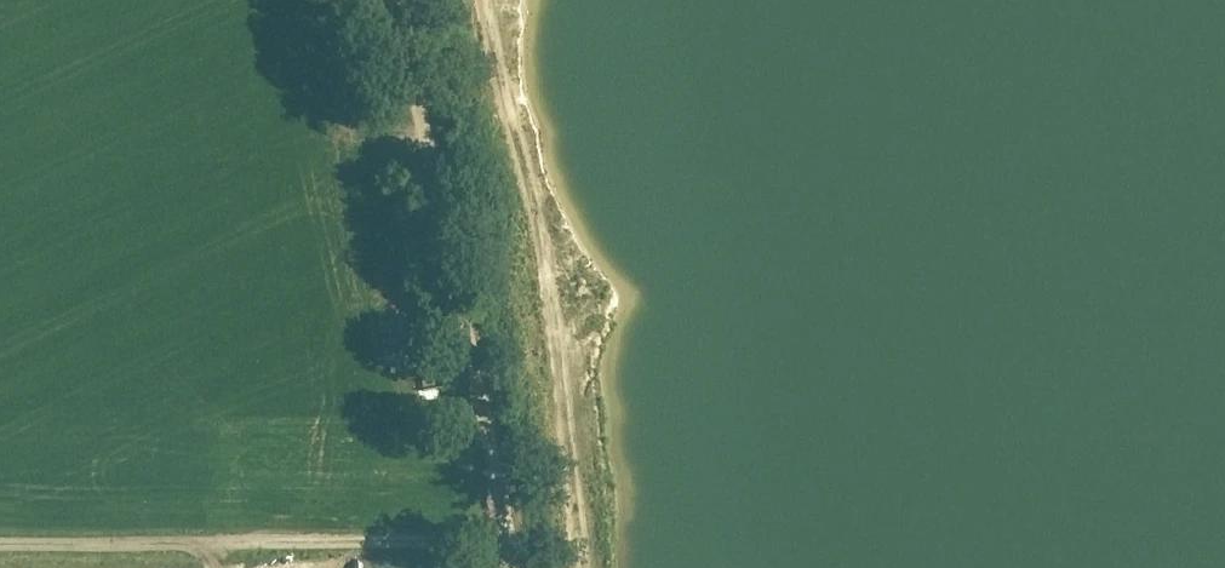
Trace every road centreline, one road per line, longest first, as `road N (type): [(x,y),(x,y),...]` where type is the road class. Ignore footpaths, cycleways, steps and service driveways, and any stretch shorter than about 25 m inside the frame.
road 1 (track): [(398,0),(513,540)]
road 2 (track): [(0,547),(513,540)]

